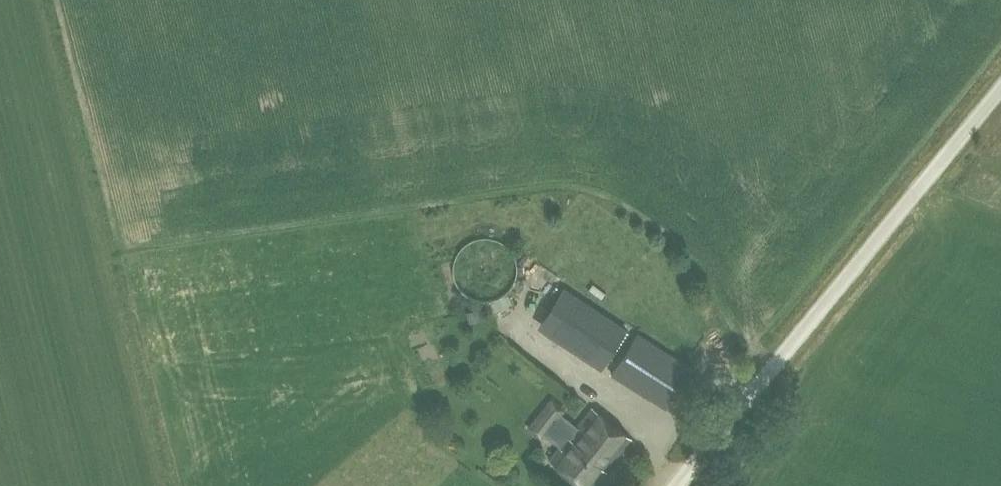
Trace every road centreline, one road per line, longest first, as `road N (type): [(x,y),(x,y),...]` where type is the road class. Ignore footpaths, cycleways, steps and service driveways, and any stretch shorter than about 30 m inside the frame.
road 1 (unclassified): [(678,485),(1000,95)]

